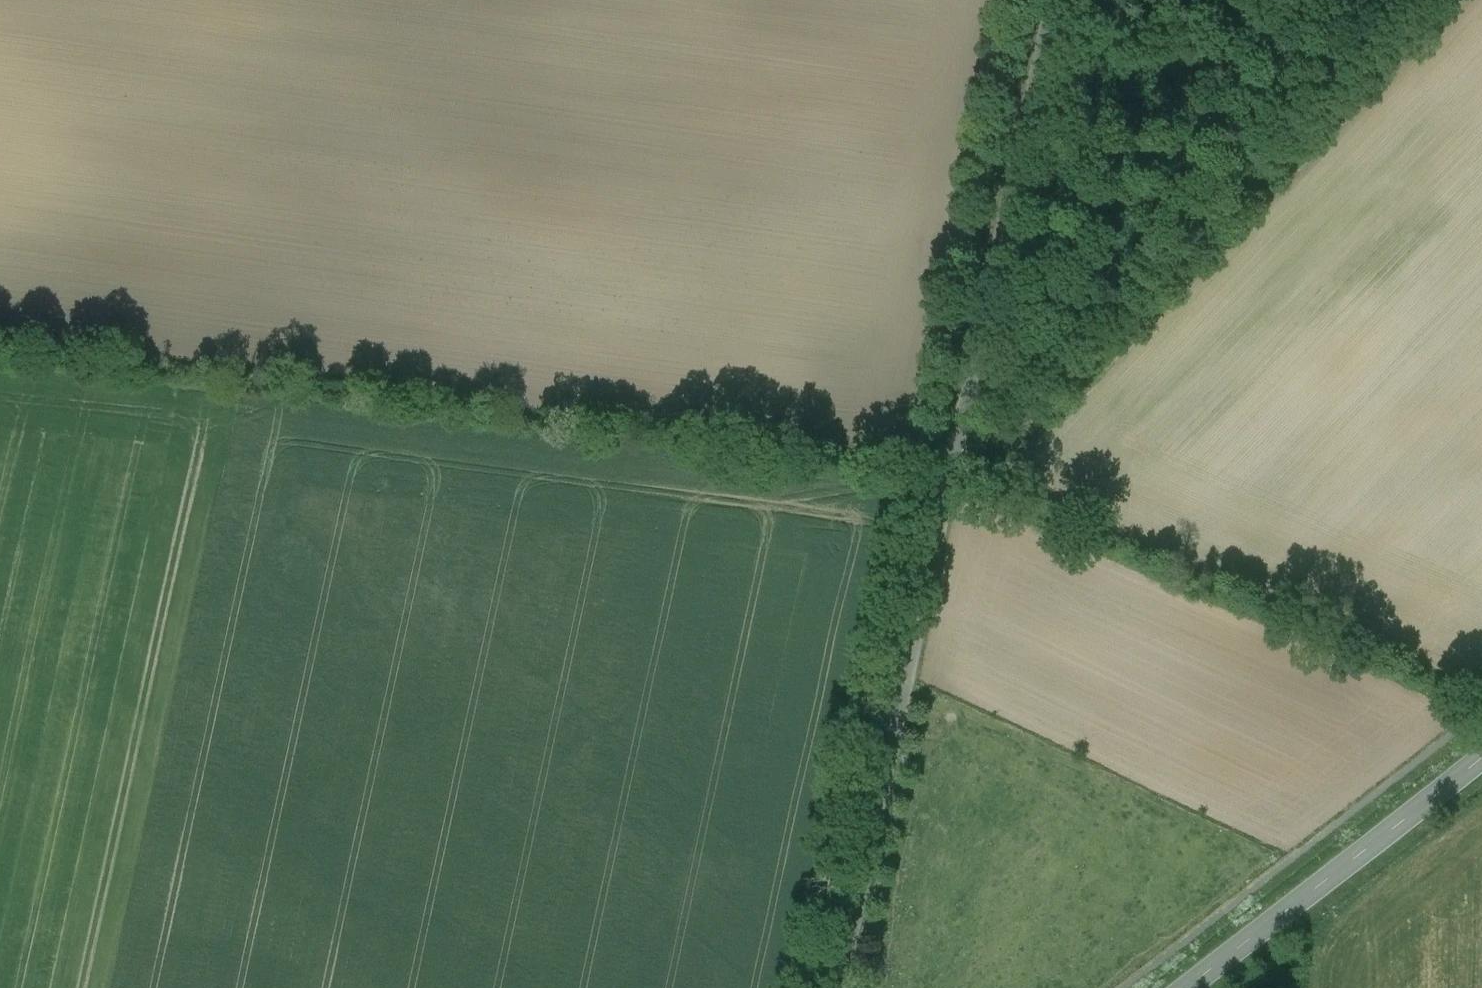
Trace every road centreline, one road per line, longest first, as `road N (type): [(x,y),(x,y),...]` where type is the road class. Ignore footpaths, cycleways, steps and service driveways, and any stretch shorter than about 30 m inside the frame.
road 1 (unclassified): [(1051,0),(839,987)]
road 2 (track): [(952,460),(0,332)]
road 3 (tertiary): [(1481,756),(1188,987)]

